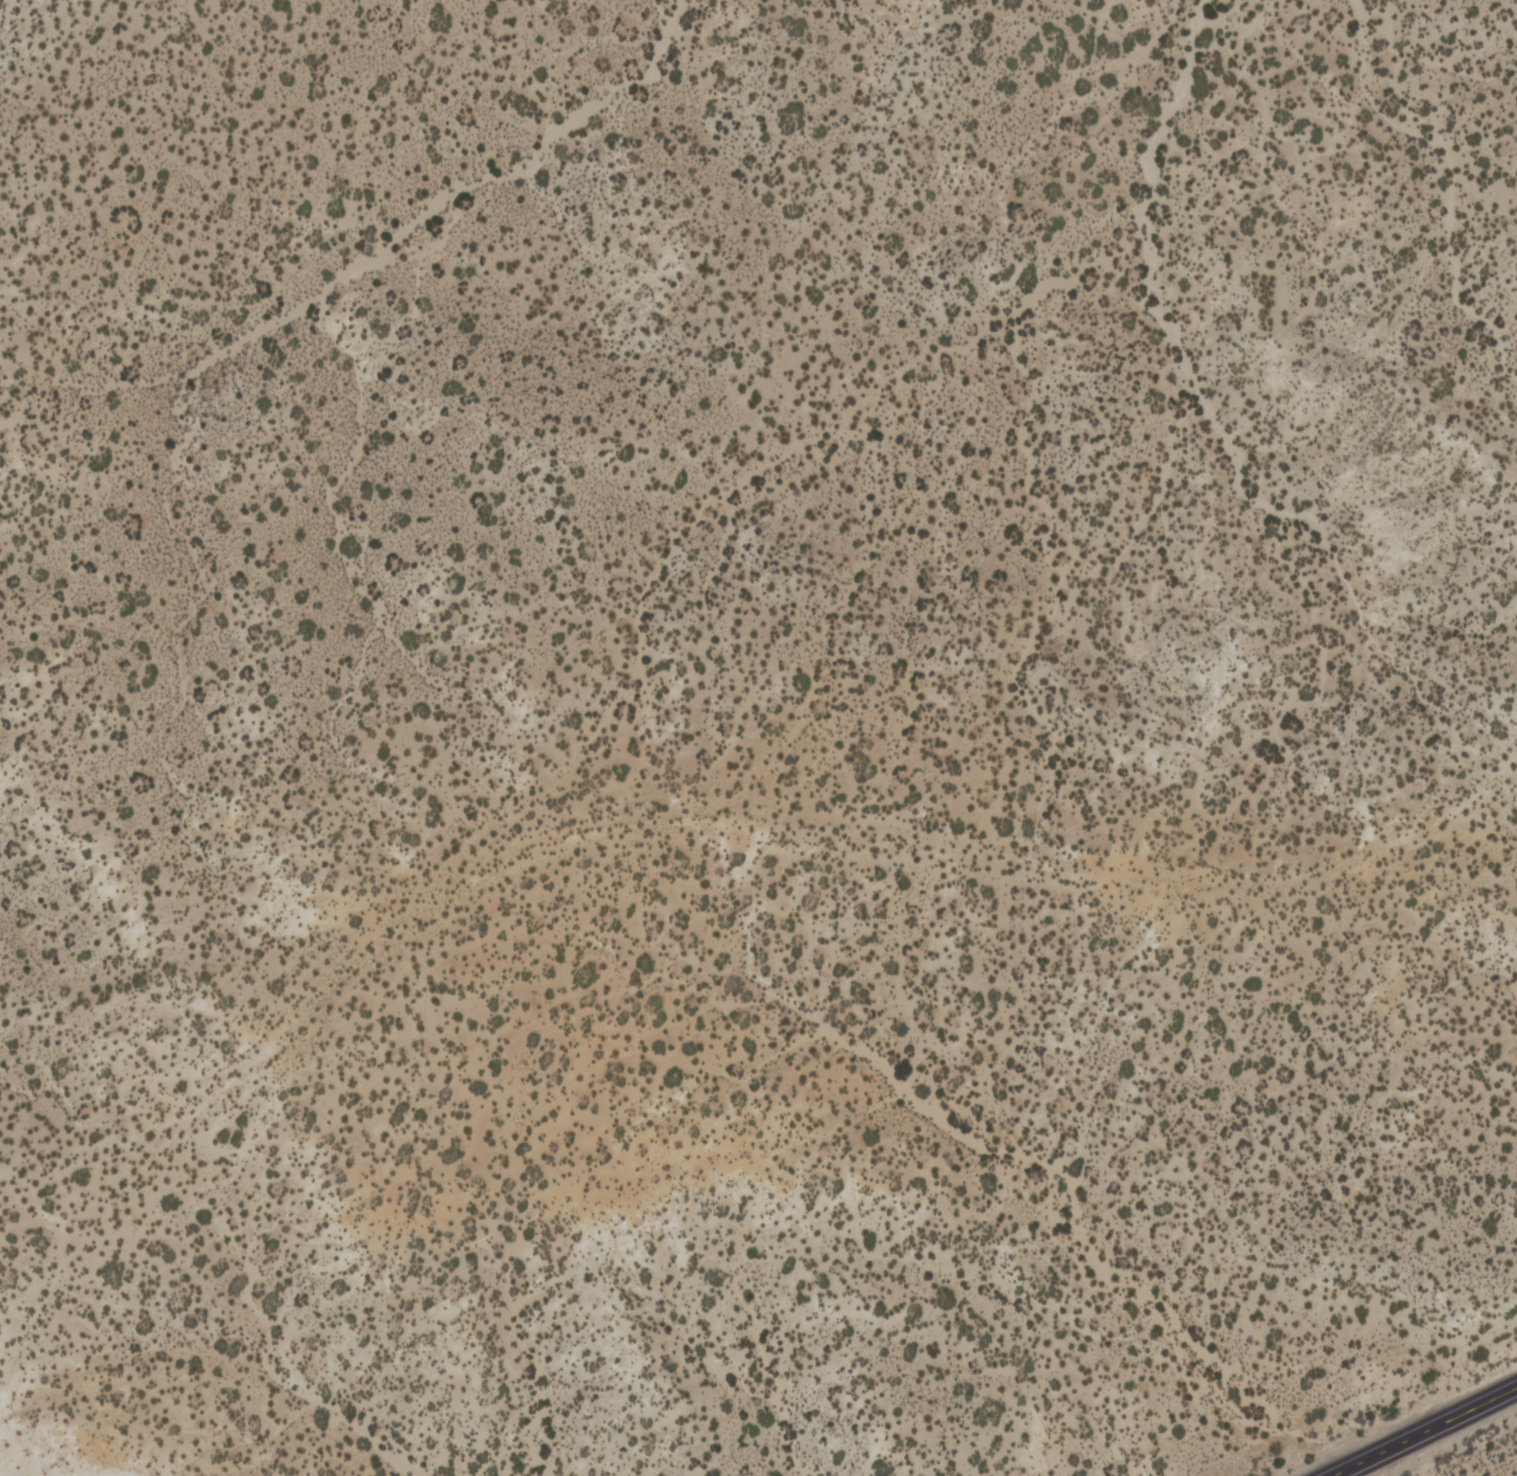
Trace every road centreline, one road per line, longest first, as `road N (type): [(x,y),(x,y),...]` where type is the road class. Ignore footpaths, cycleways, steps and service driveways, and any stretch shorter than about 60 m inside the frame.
road 1 (primary): [(1325,1475),(1516,1384)]

